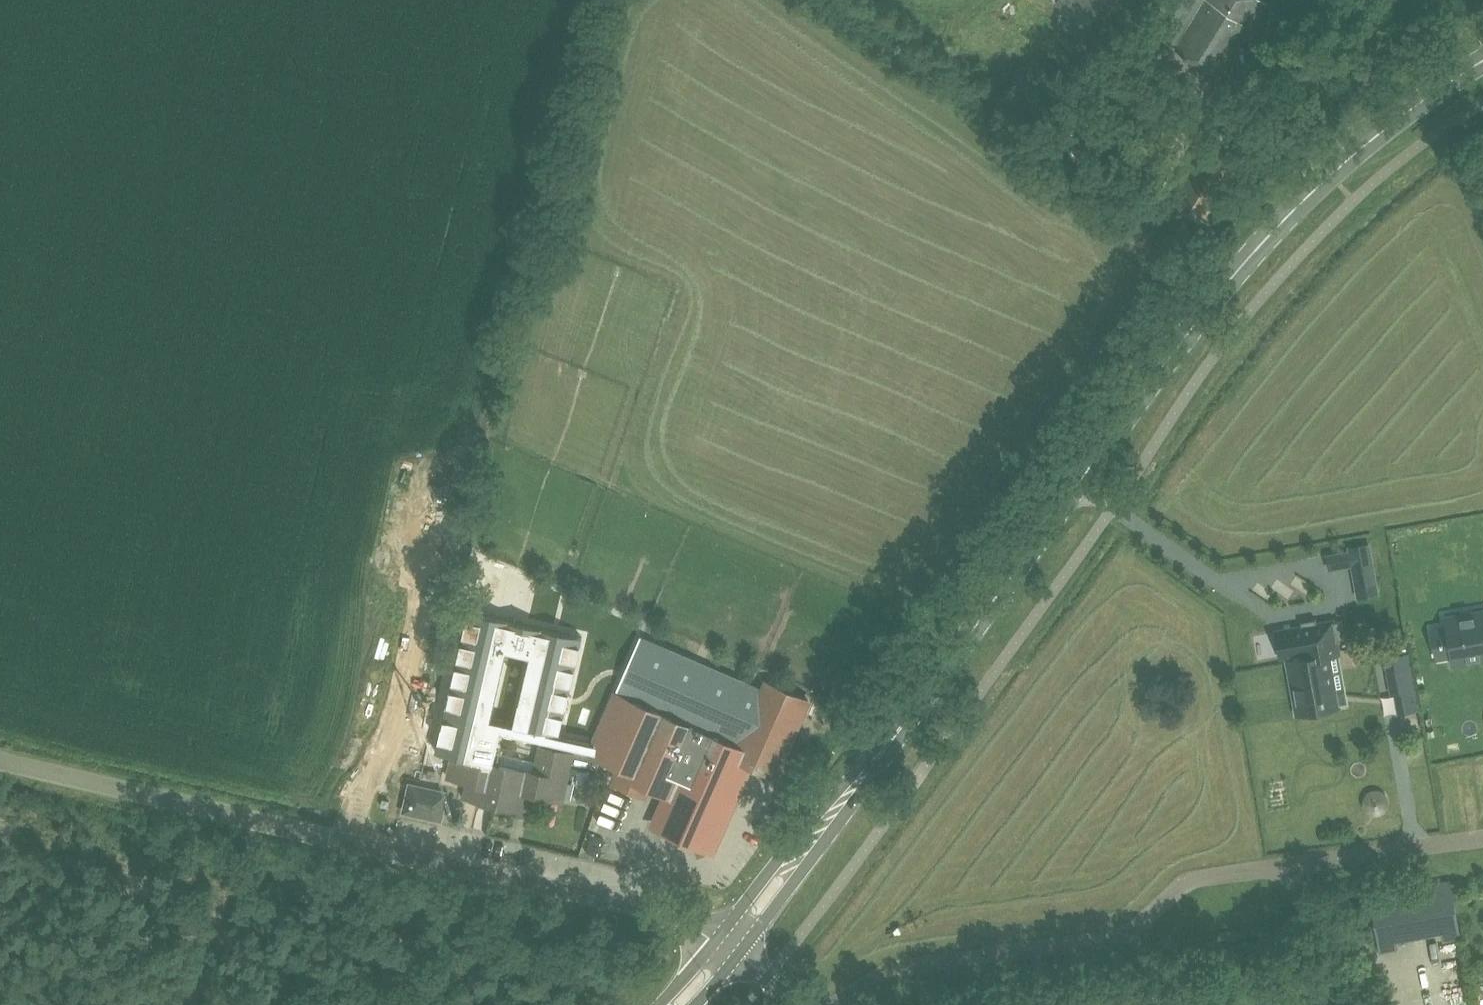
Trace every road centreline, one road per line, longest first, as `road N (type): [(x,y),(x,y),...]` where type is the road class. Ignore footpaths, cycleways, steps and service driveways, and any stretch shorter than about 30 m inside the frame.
road 1 (secondary): [(886,745),(1210,304),(1332,174),(1482,60)]
road 2 (unclassified): [(715,939),(675,915),(0,756)]
road 3 (residential): [(834,1004),(895,967),(1127,934),(1202,875),(1482,837)]
road 4 (secondary): [(886,745),(715,939)]
road 5 (secondary): [(737,955),(886,745)]

